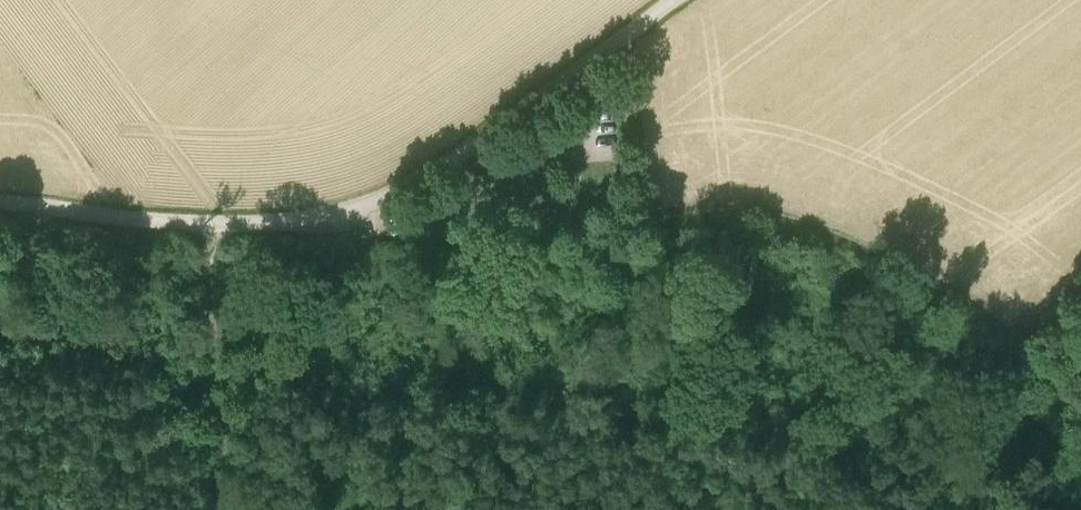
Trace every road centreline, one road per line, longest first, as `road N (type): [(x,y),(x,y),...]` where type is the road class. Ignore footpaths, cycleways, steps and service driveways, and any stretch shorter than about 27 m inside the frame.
road 1 (track): [(332,214),(370,227),(784,226),(845,233),(976,295),(1080,395)]
road 2 (unclassified): [(0,201),(206,222),(274,222),(356,208),(468,148),(670,0)]

